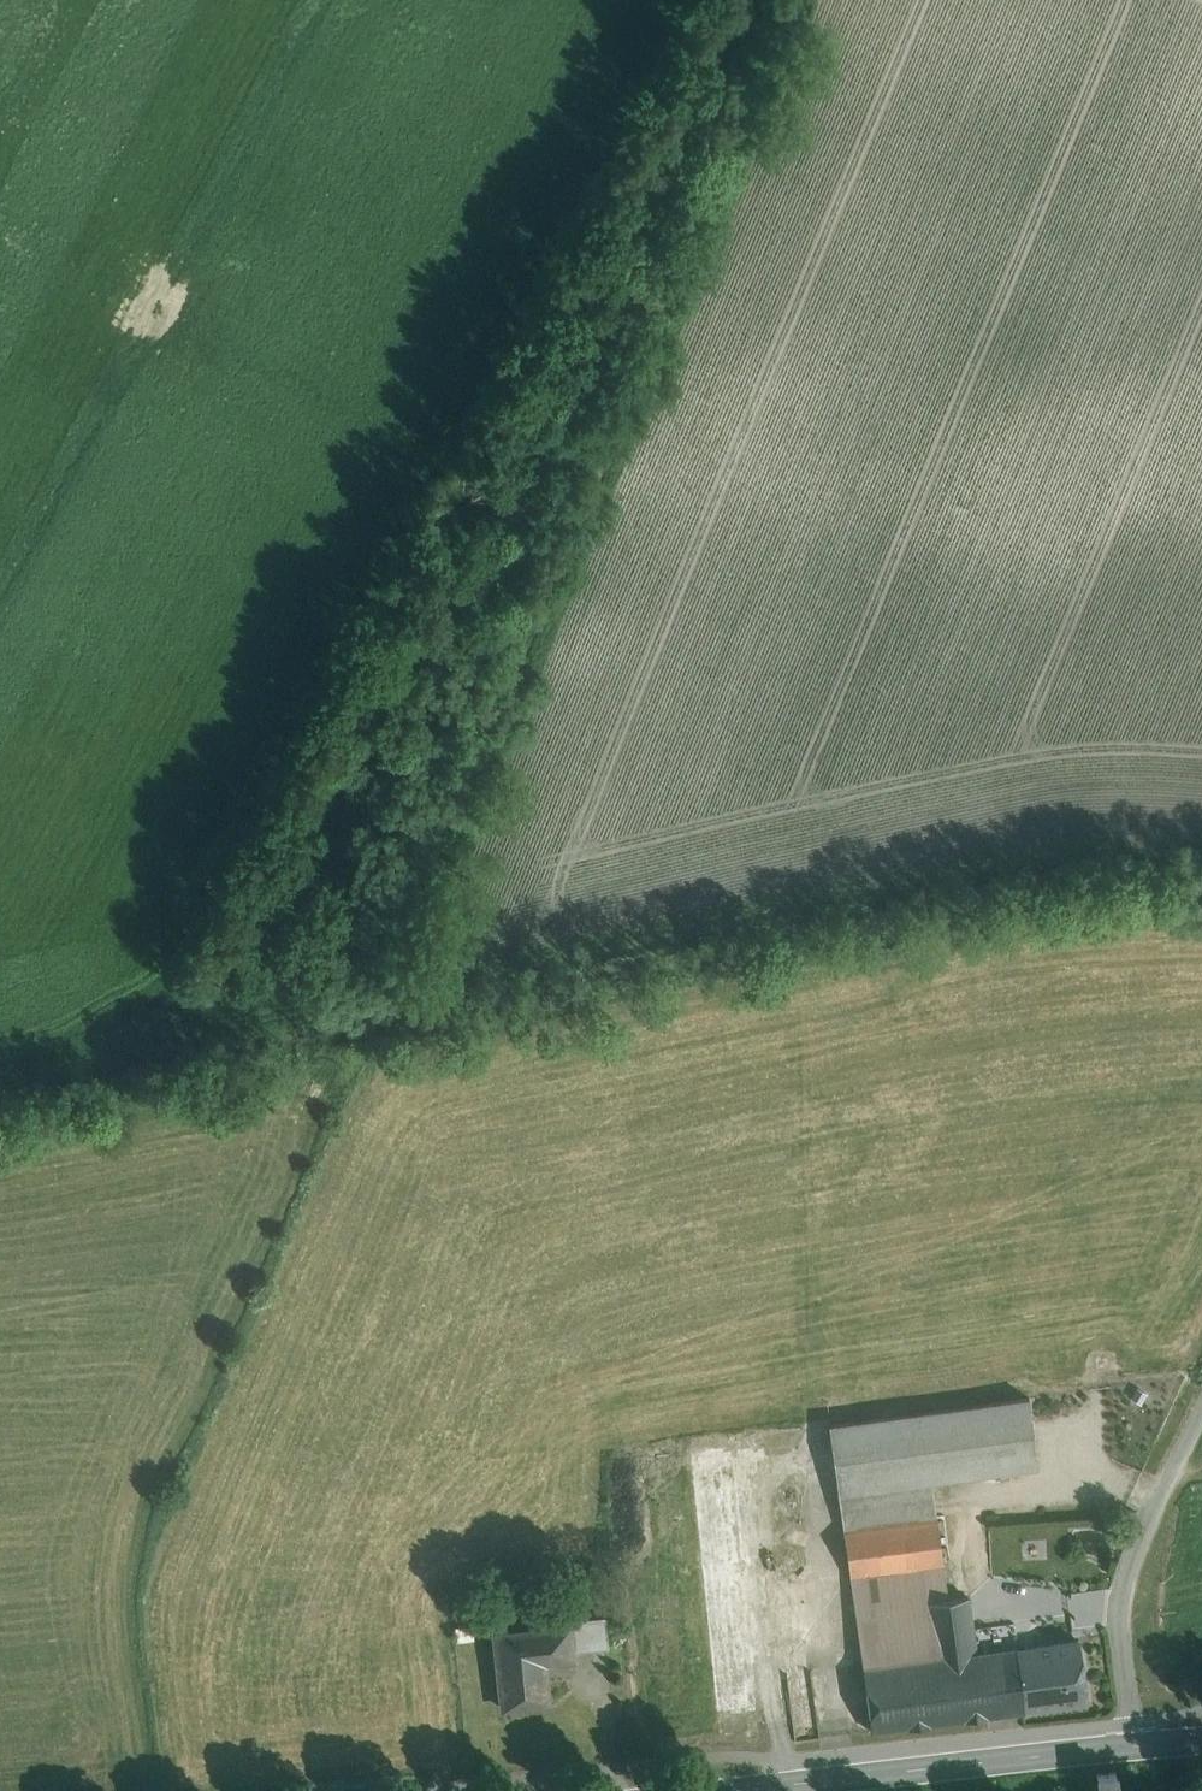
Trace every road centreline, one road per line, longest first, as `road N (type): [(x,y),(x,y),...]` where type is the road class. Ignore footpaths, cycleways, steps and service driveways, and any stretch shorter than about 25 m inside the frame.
road 1 (tertiary): [(756,1790),(1201,1742)]
road 2 (track): [(1141,1748),(1119,1634),(1134,1567),(1201,1420)]

